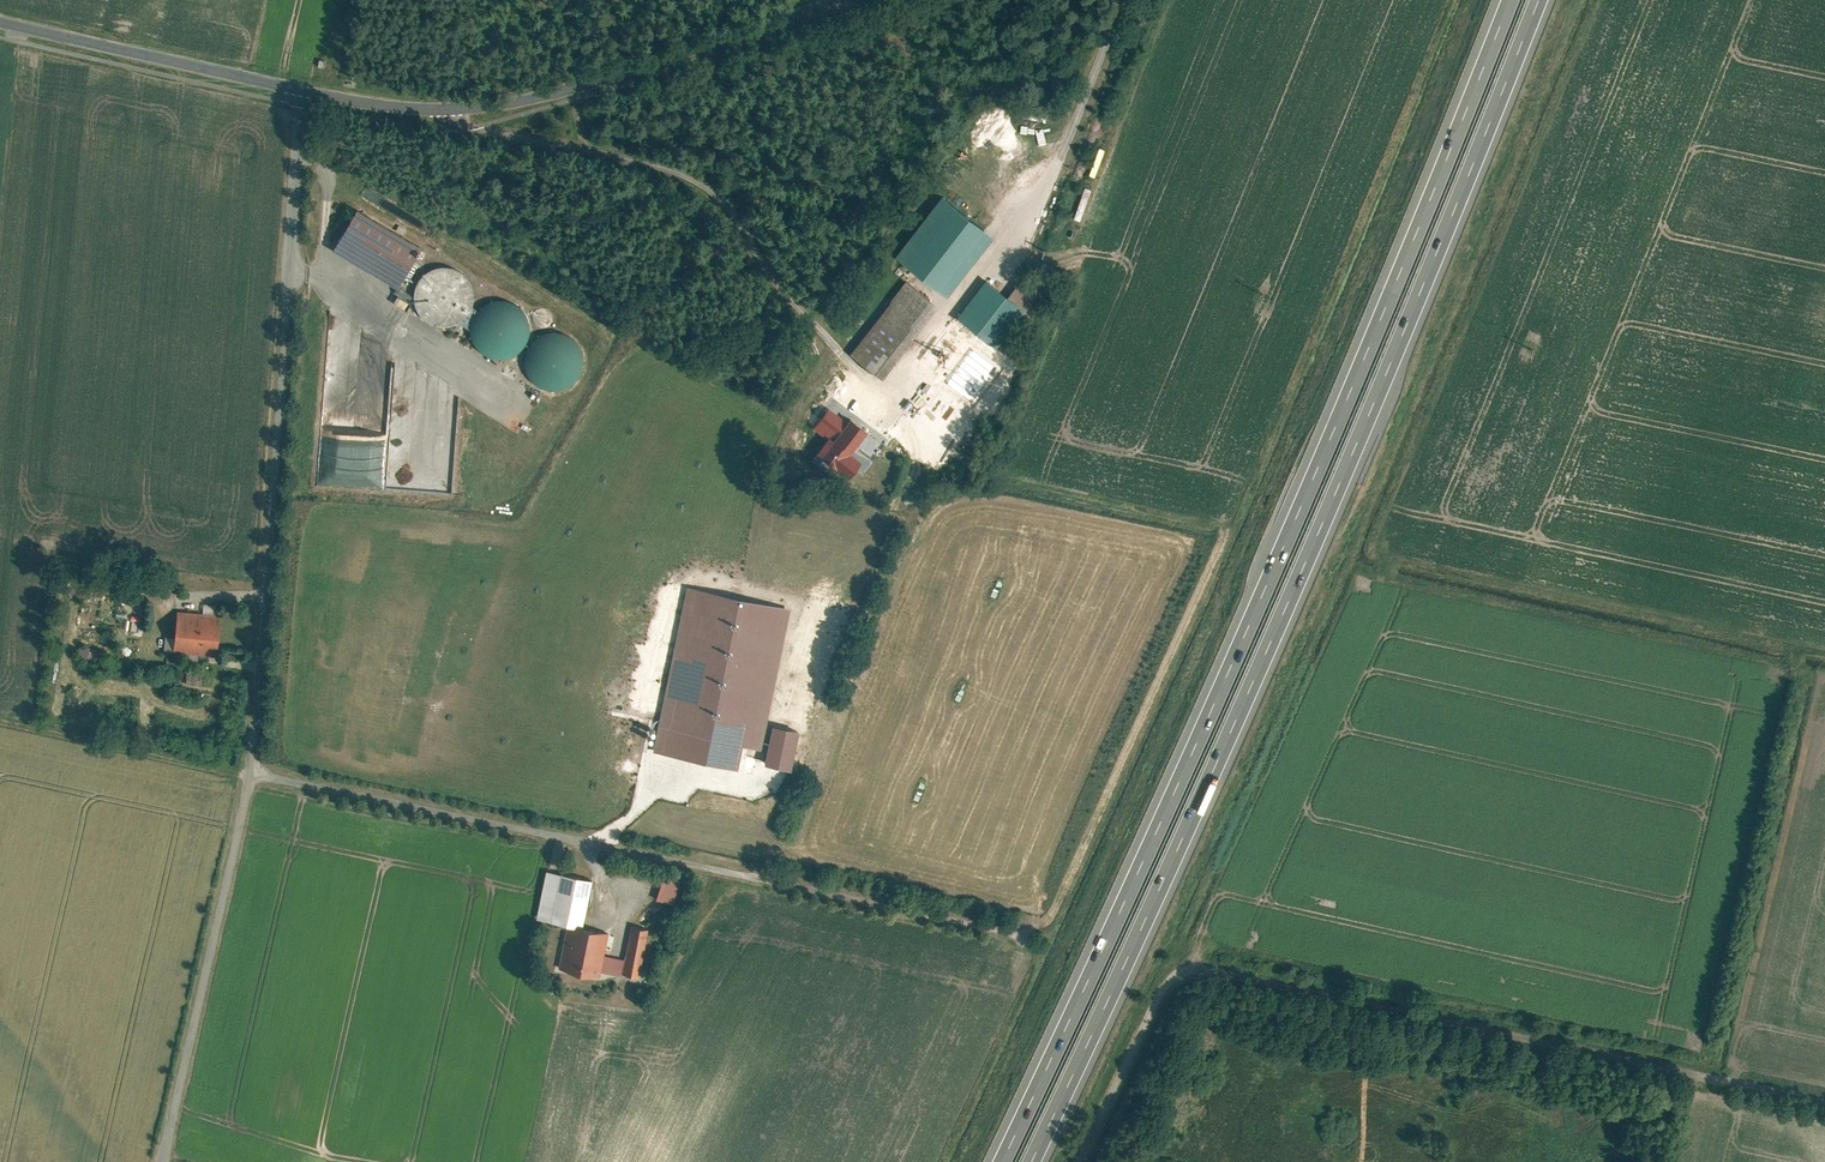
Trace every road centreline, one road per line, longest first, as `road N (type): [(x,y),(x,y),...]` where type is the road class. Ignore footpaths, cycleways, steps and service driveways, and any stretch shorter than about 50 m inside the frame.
road 1 (motorway): [(1029,1161),(1291,595),(1537,0)]
road 2 (motorway): [(1507,0),(1271,577),(1001,1161)]
road 3 (unclassified): [(1824,1095),(1196,967),(1161,989),(1077,1161)]
road 4 (unclassified): [(250,768),(1014,928)]
road 5 (unclassified): [(299,91),(250,768)]
road 6 (tertiary): [(299,91),(436,108),(494,103),(783,24),(840,0)]
road 7 (unclassified): [(250,768),(163,1161)]
road 8 (tertiary): [(0,23),(299,91)]

